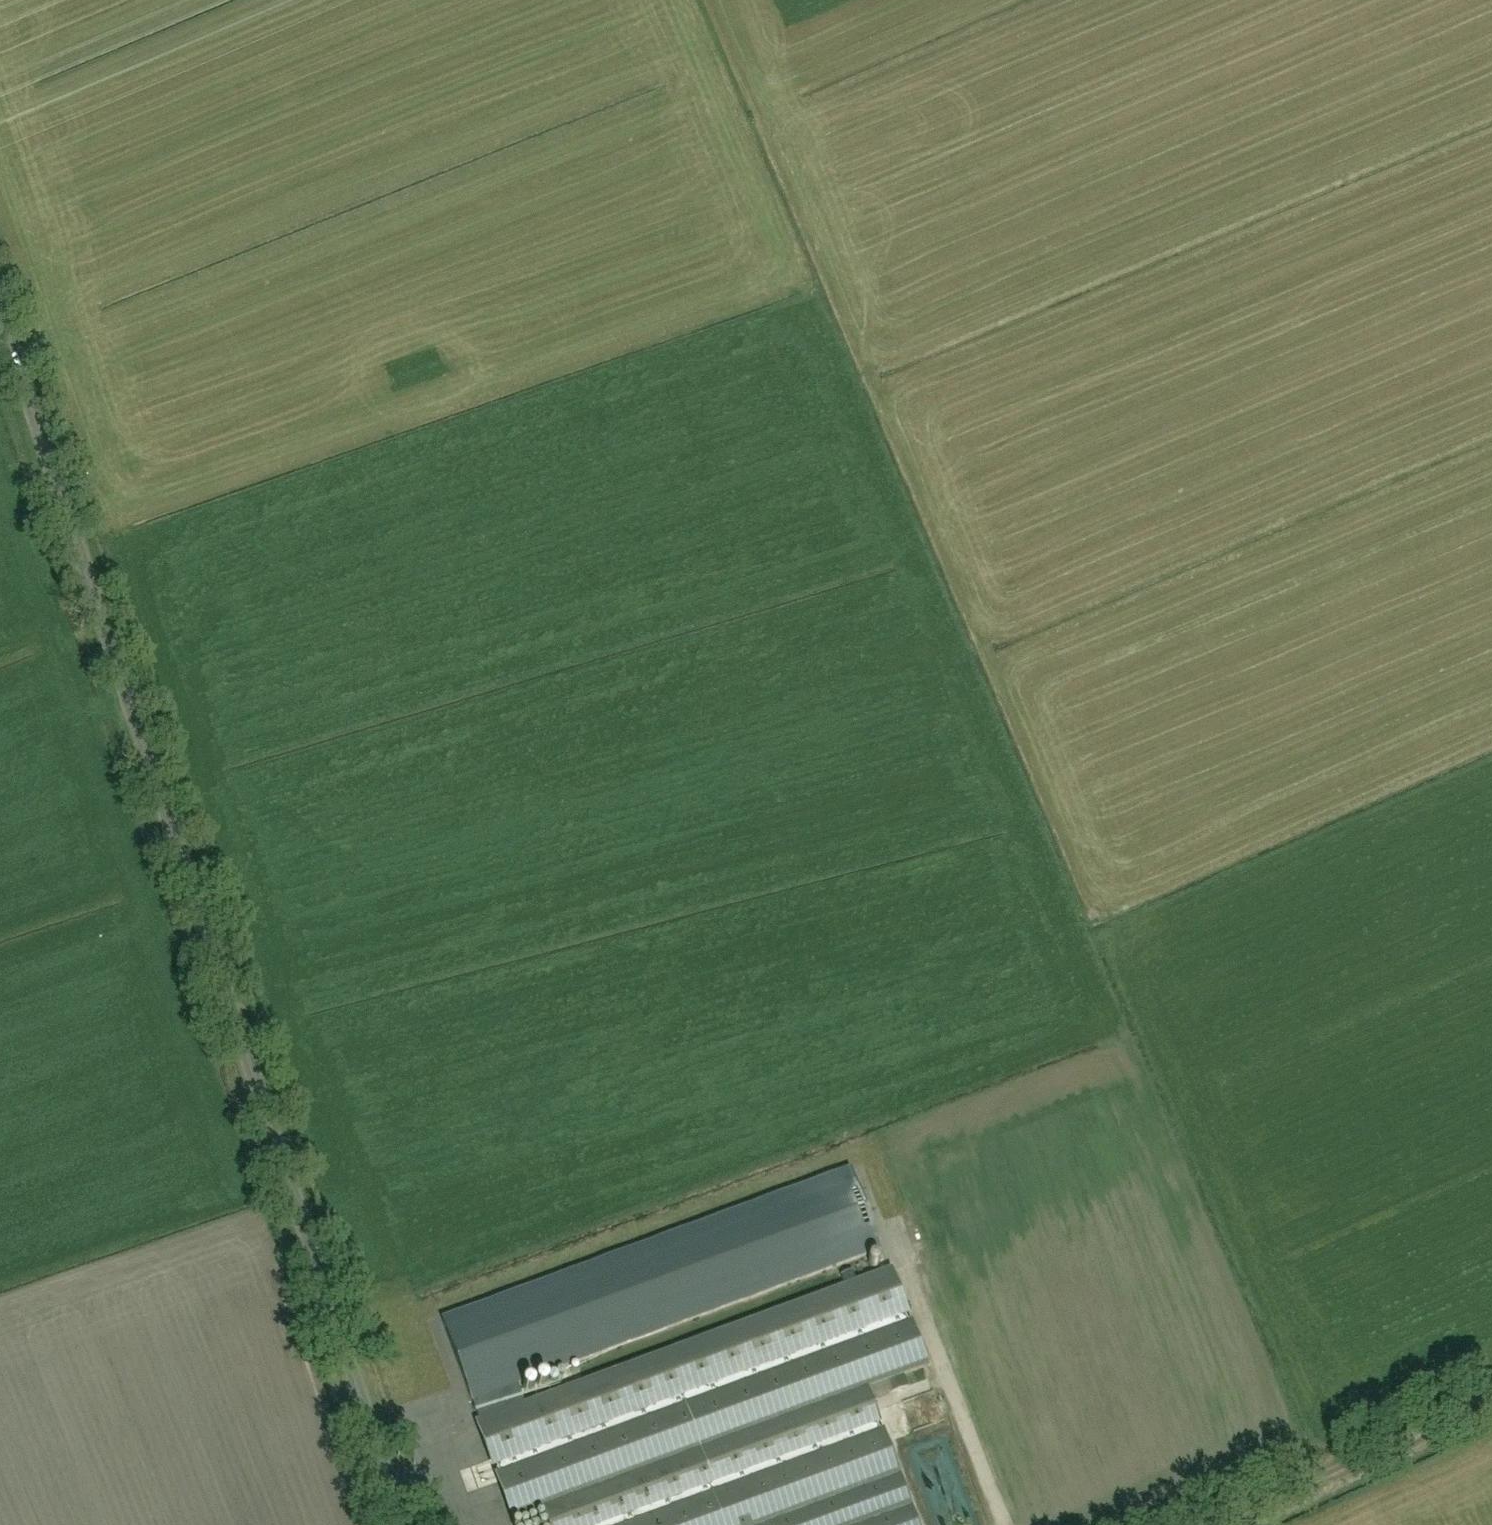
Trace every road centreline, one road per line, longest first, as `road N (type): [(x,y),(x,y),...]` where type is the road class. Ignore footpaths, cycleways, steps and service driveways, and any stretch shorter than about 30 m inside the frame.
road 1 (unclassified): [(406,1524),(0,310)]
road 2 (track): [(1226,1524),(1491,1407)]

